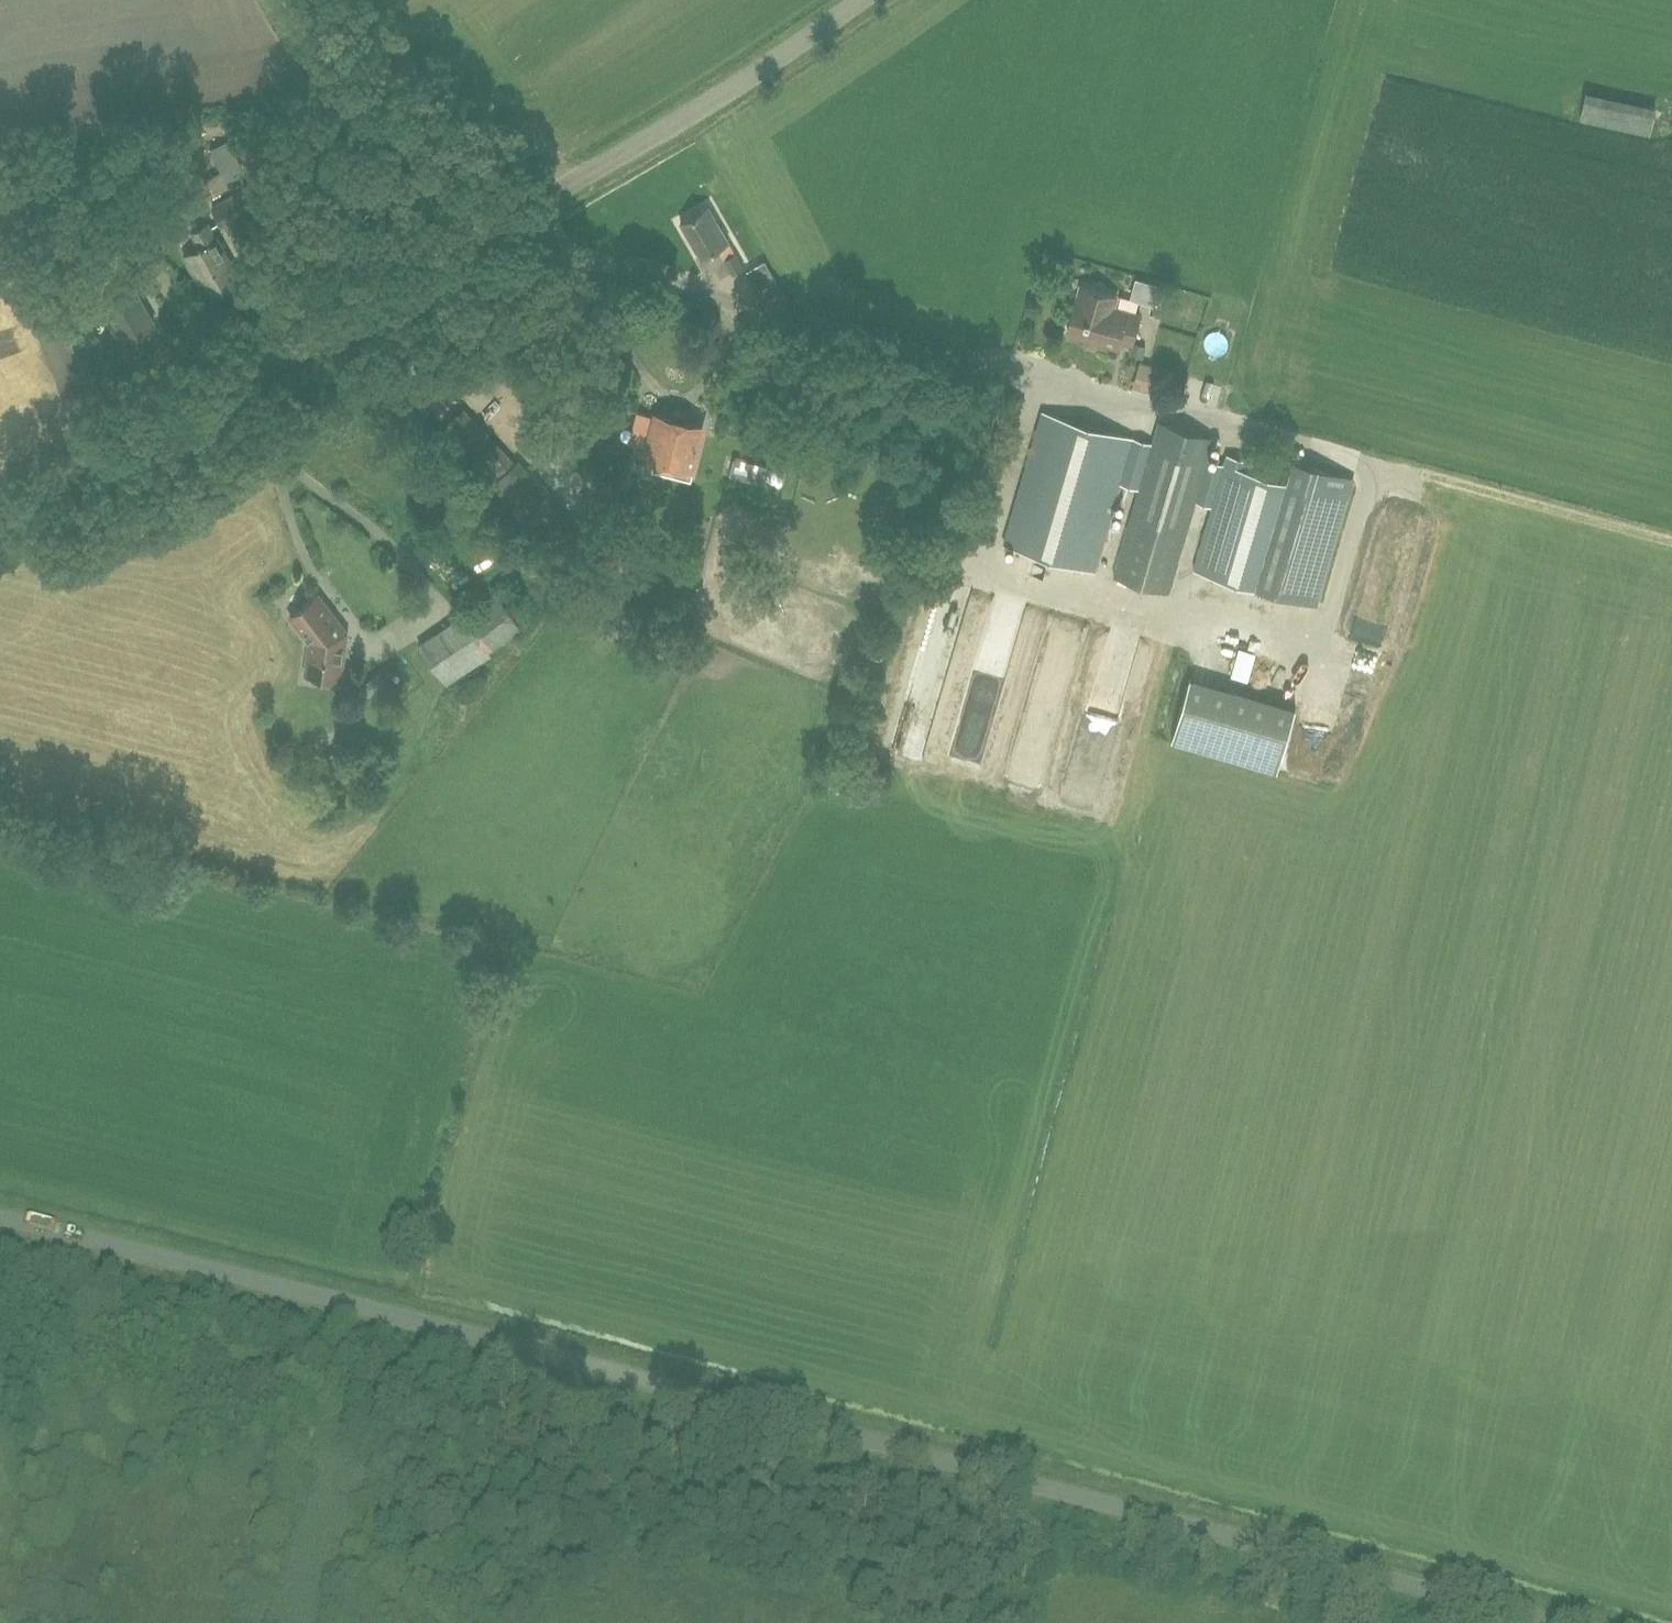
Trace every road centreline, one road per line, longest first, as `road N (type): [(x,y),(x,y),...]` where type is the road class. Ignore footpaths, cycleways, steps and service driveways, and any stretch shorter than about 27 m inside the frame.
road 1 (unclassified): [(1561,1622),(0,1217)]
road 2 (unclassified): [(0,515),(505,225)]
road 3 (unclassified): [(994,375),(547,245),(505,225)]
road 4 (unclassified): [(505,225),(646,146),(857,0)]
road 5 (residential): [(458,193),(332,67),(288,0)]

